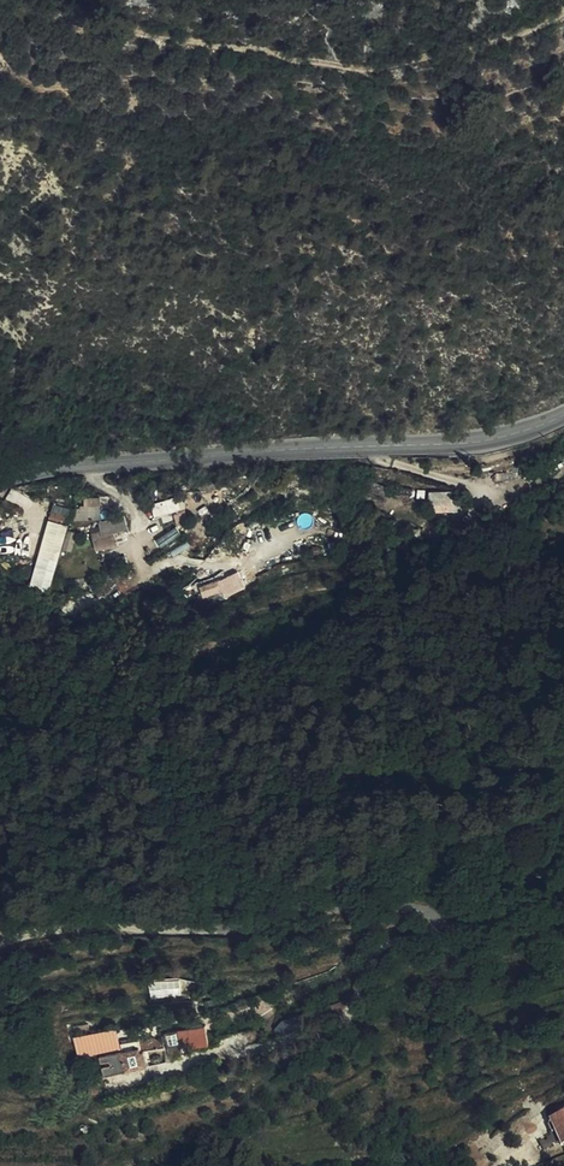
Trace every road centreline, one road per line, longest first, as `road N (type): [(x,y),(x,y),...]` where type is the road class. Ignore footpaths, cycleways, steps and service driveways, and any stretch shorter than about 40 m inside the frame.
road 1 (secondary): [(563,416),(467,443),(234,453),(0,481)]

